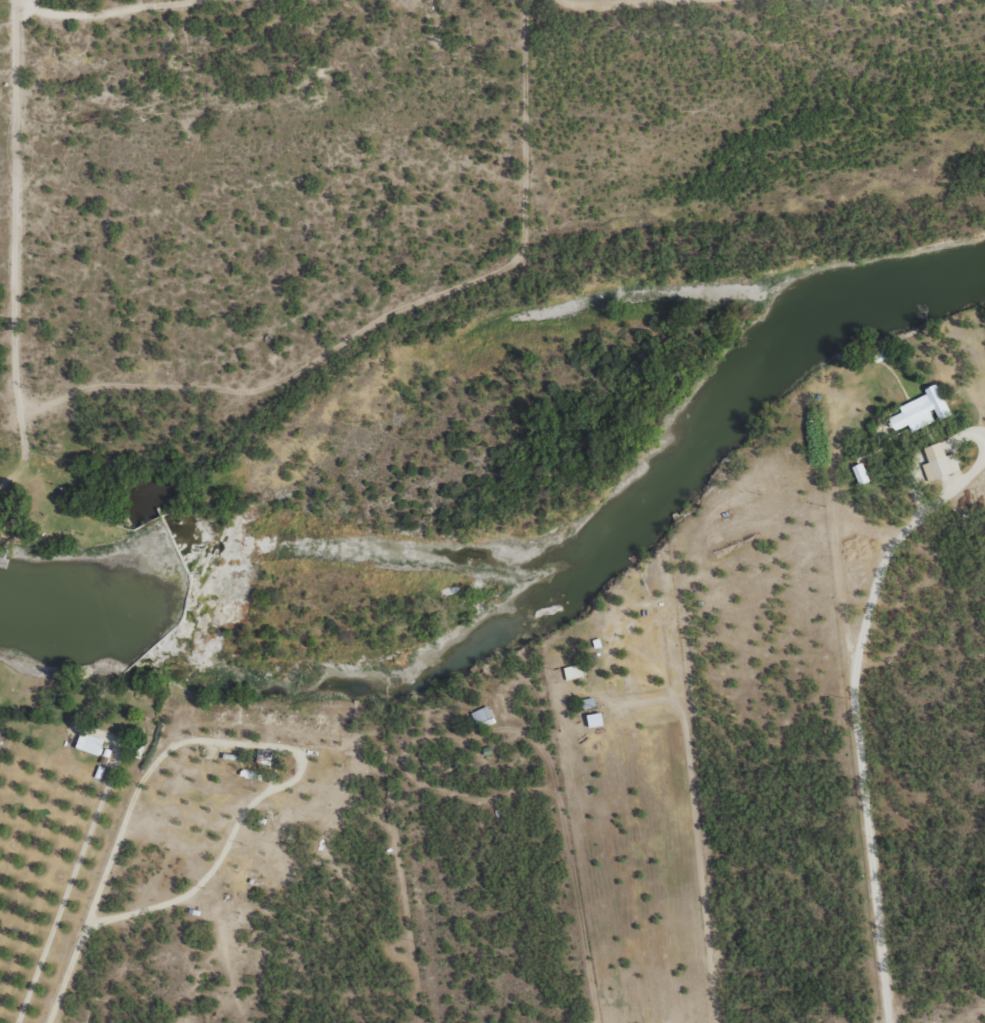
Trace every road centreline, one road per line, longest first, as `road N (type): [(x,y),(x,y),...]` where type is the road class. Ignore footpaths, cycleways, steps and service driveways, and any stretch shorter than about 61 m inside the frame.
road 1 (residential): [(0,491),(20,475),(16,0)]
road 2 (residential): [(20,475),(440,474)]

